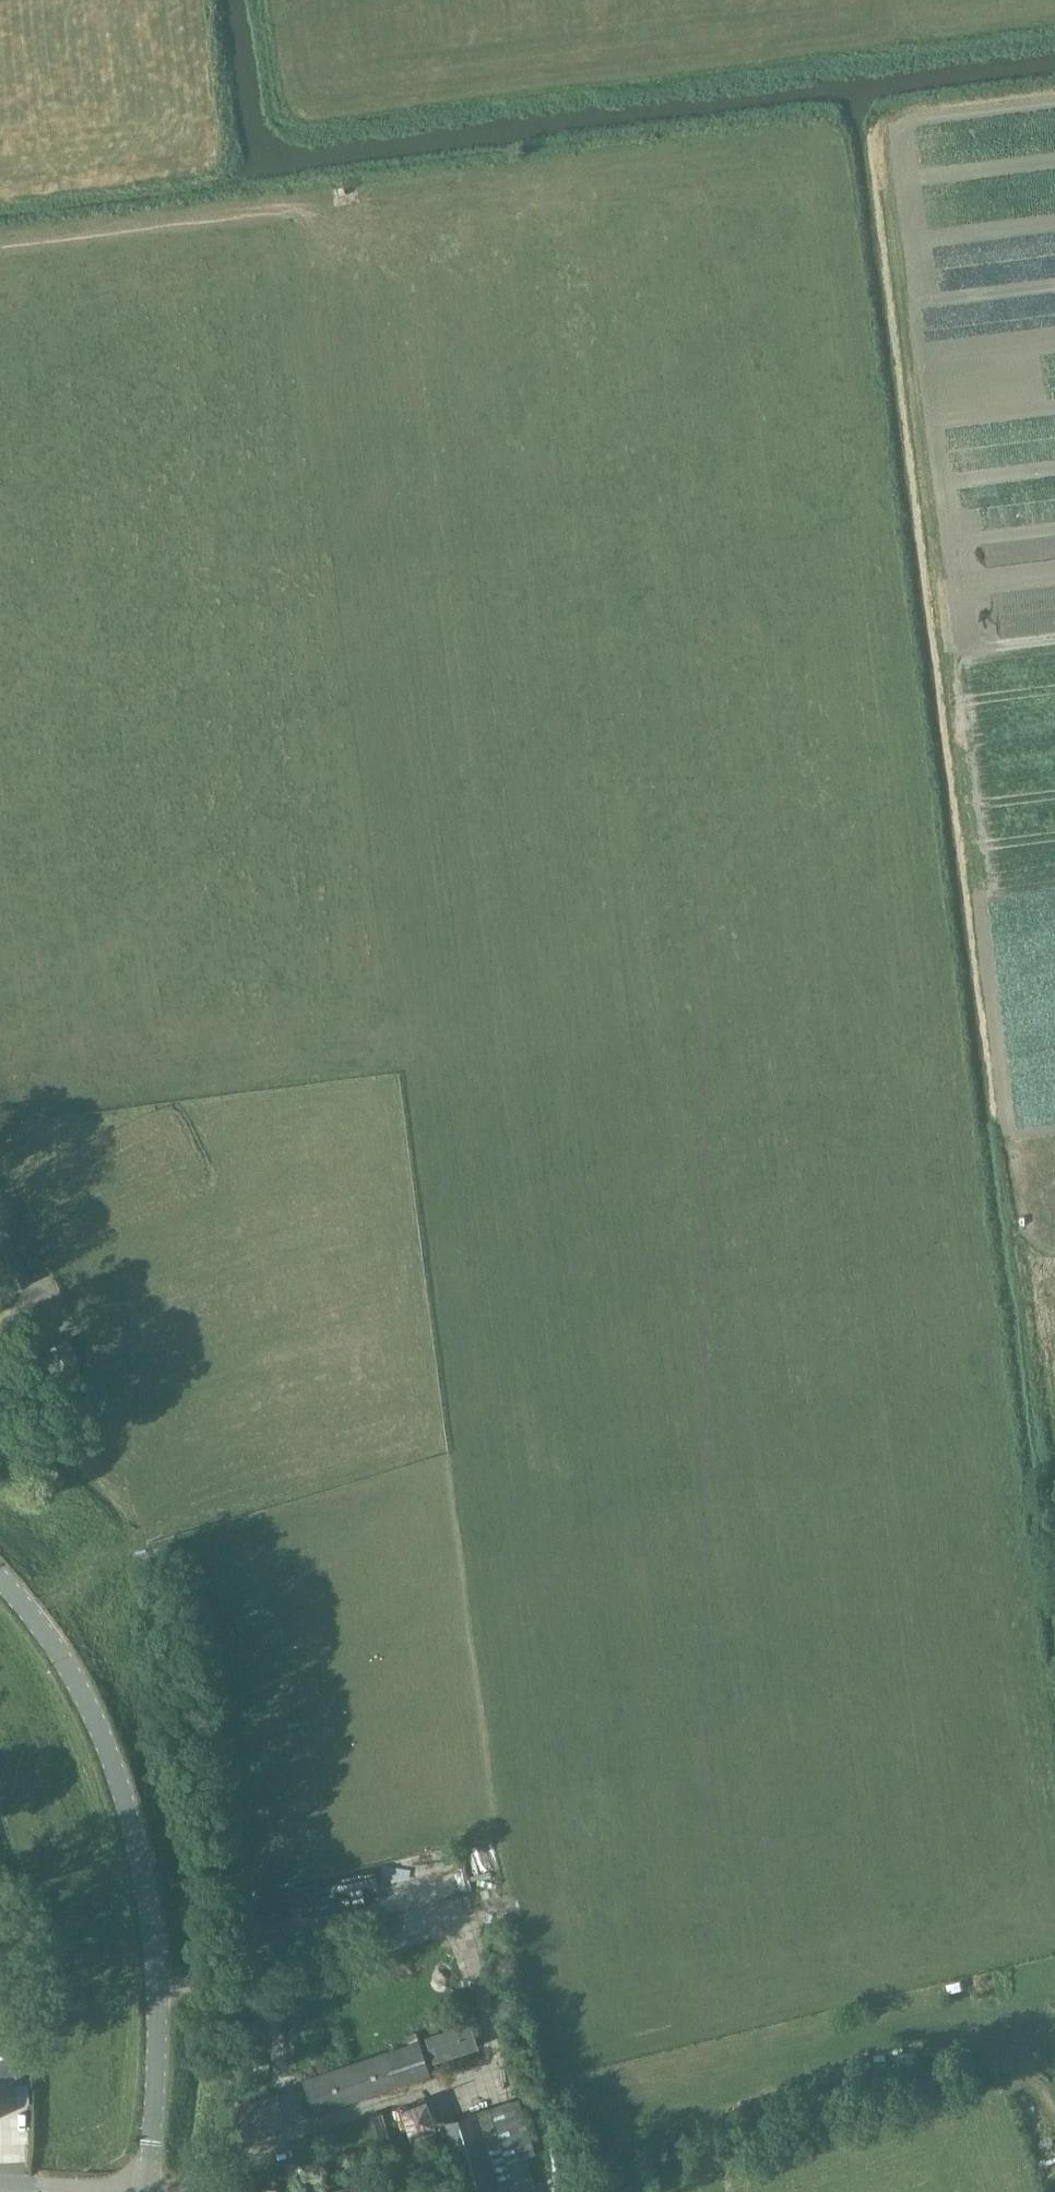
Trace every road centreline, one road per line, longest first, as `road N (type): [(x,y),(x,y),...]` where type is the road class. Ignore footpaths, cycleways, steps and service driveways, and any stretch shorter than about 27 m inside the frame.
road 1 (tertiary): [(146,2191),(156,2007),(134,1834),(118,1774),(72,1676),(0,1582)]

